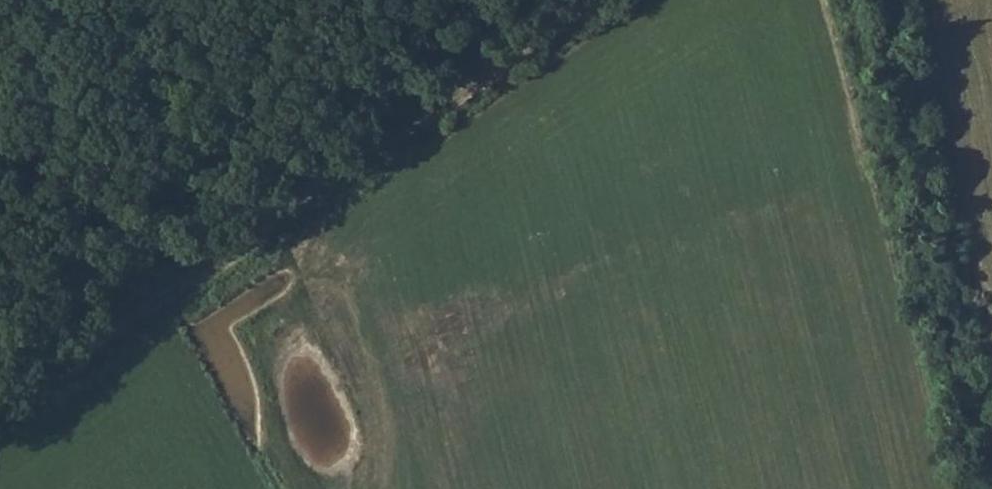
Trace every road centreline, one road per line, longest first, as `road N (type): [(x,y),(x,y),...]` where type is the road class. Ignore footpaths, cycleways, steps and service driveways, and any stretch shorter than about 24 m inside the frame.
road 1 (track): [(0,412),(595,0)]

